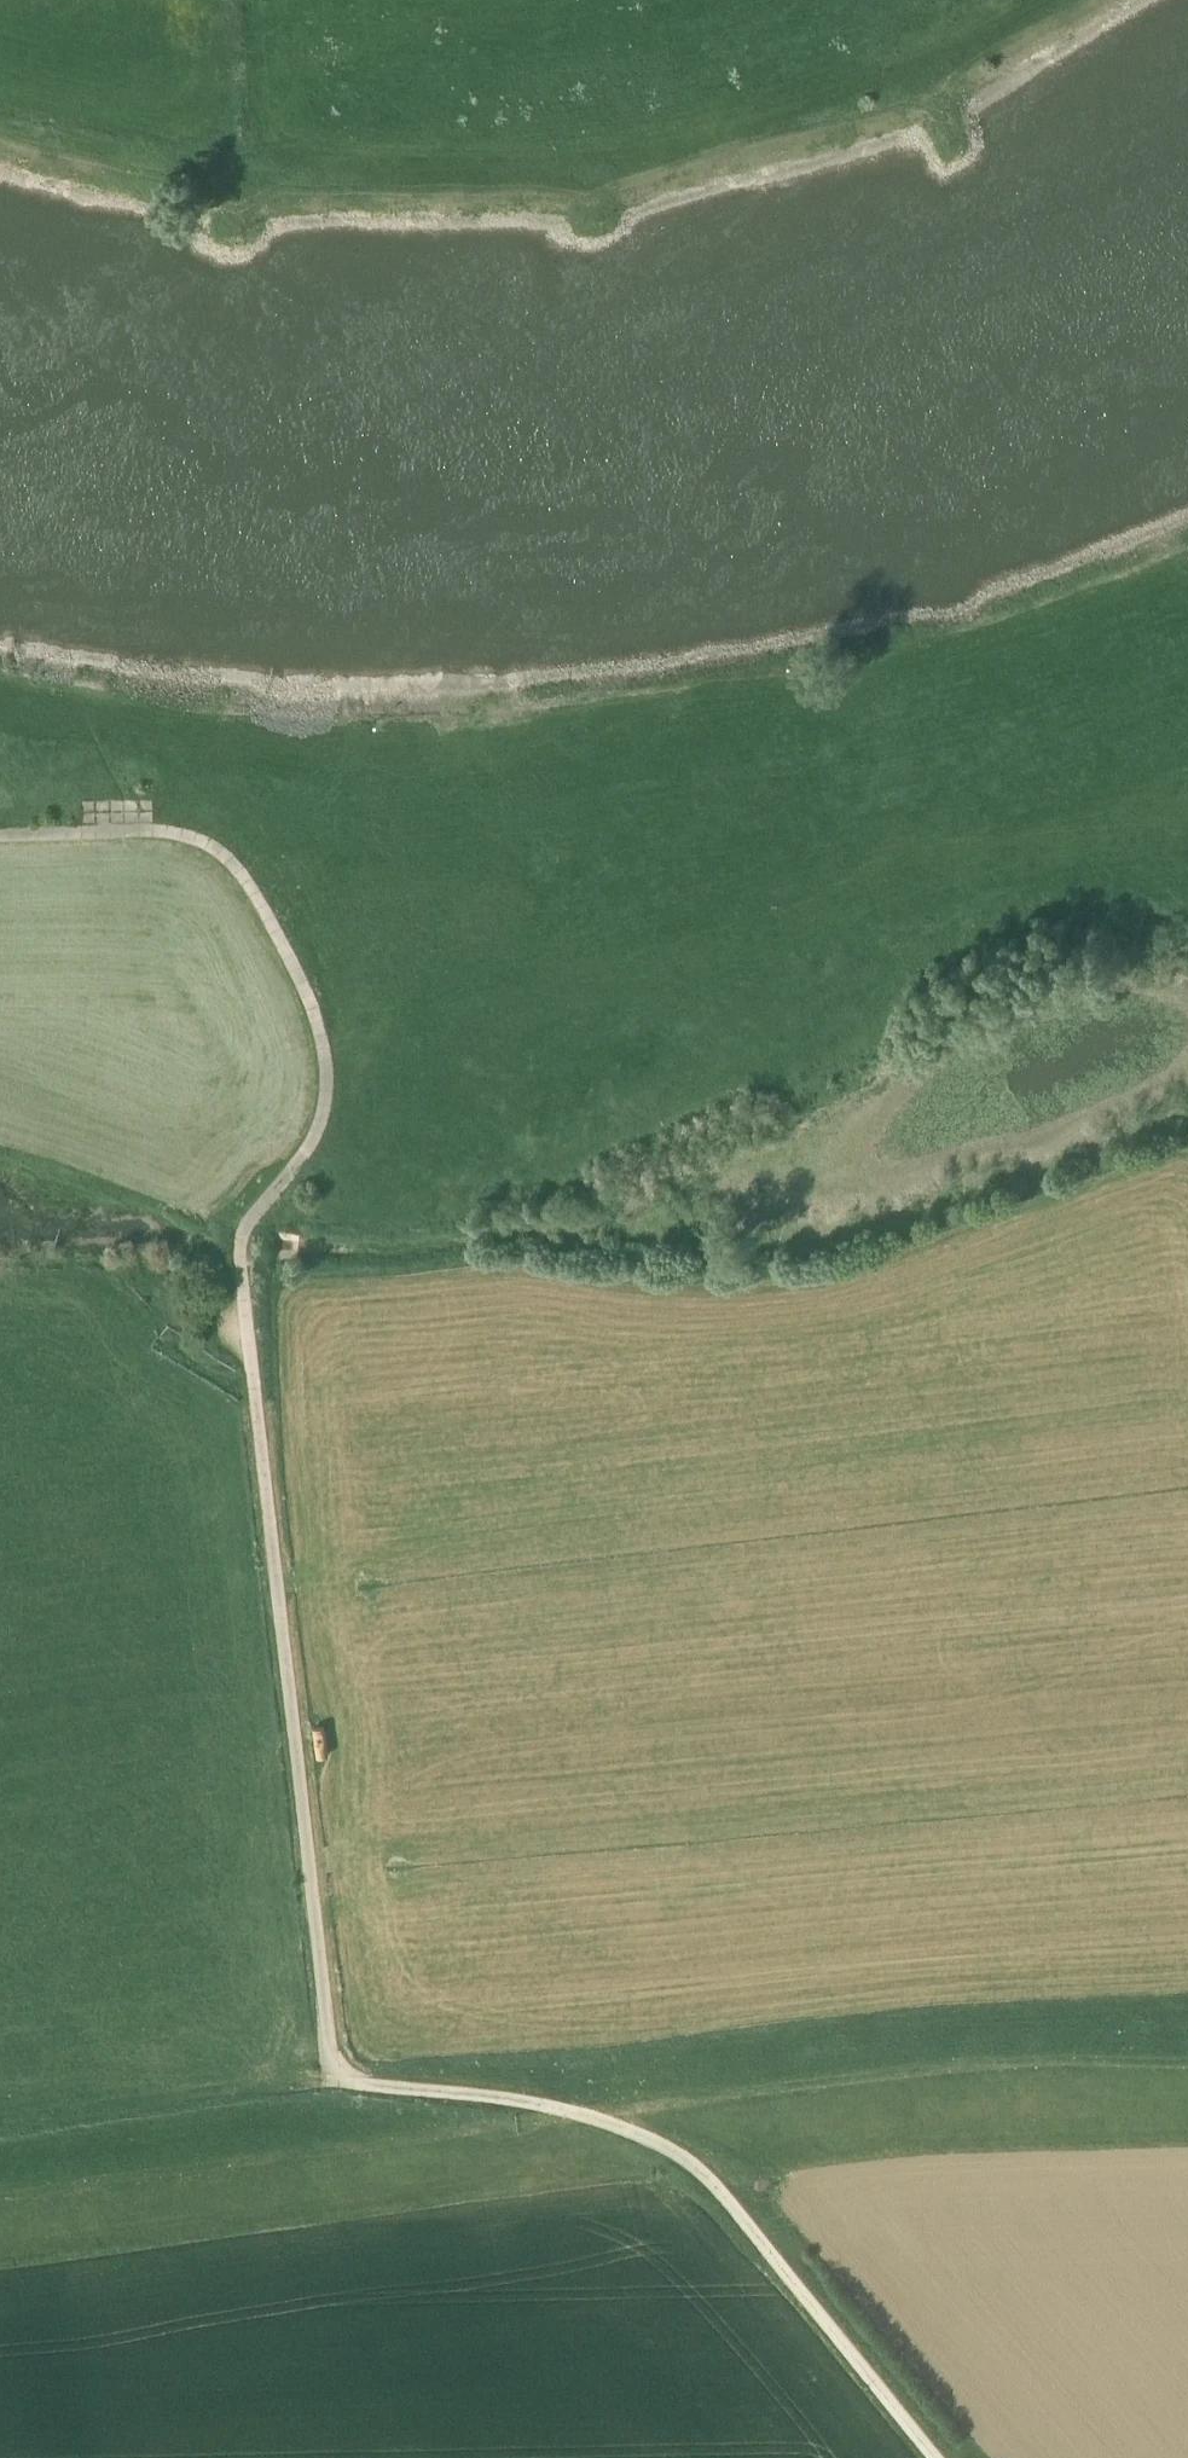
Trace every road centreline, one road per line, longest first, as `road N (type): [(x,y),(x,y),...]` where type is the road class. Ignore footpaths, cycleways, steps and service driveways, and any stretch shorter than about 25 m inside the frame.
road 1 (unclassified): [(0,840),(142,831),(197,843),(237,868),(294,962),(320,1025),(332,1090),(314,1145),(256,1213),(243,1247),(328,2051),(341,2082),(593,2120),(695,2163),(942,2457)]
road 2 (track): [(631,2136),(652,2111),(690,2099),(1019,2066),(1187,2065)]

